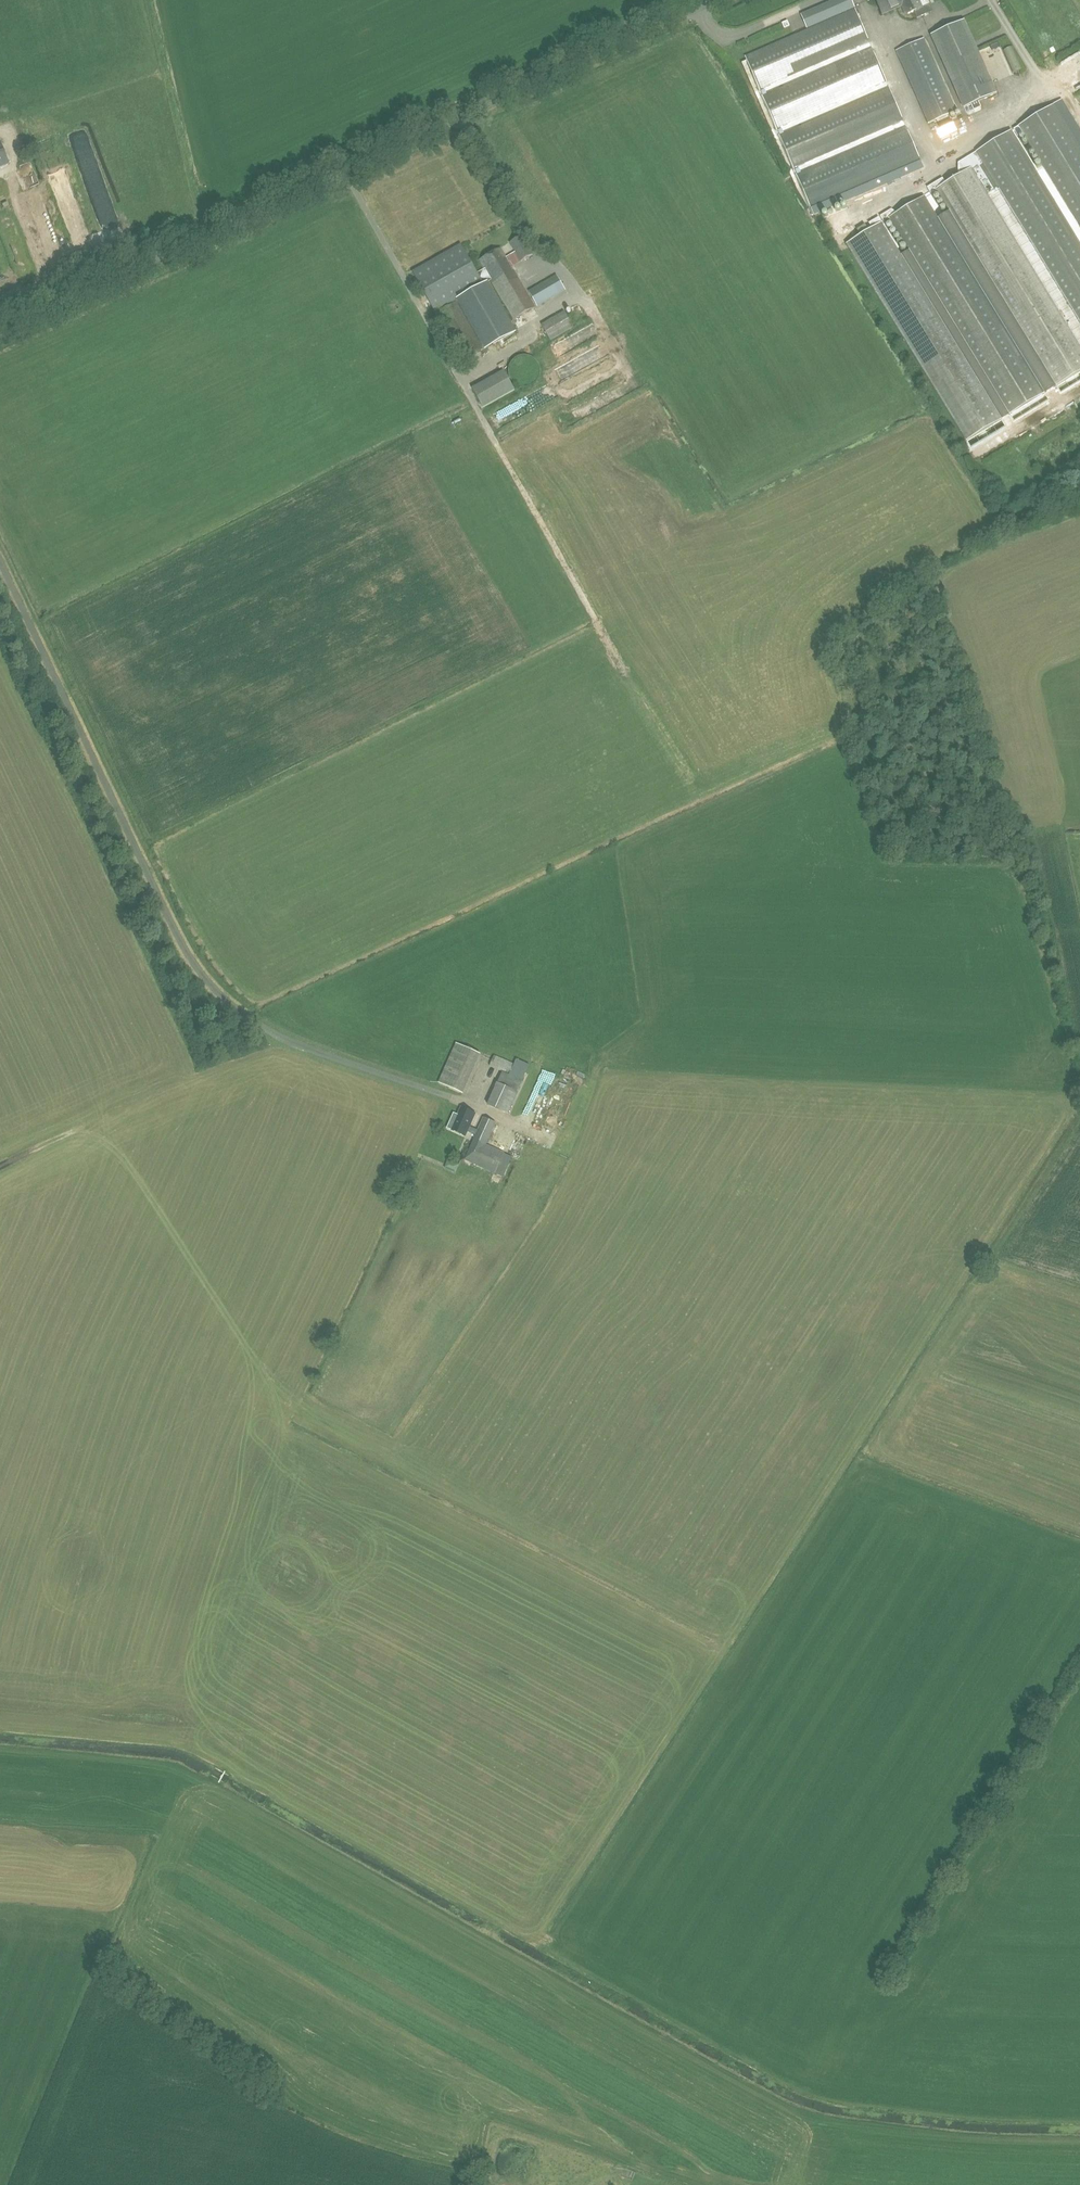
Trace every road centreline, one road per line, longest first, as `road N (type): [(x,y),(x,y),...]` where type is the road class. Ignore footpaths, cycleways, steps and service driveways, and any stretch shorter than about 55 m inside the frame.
road 1 (unclassified): [(0,333),(709,0)]

